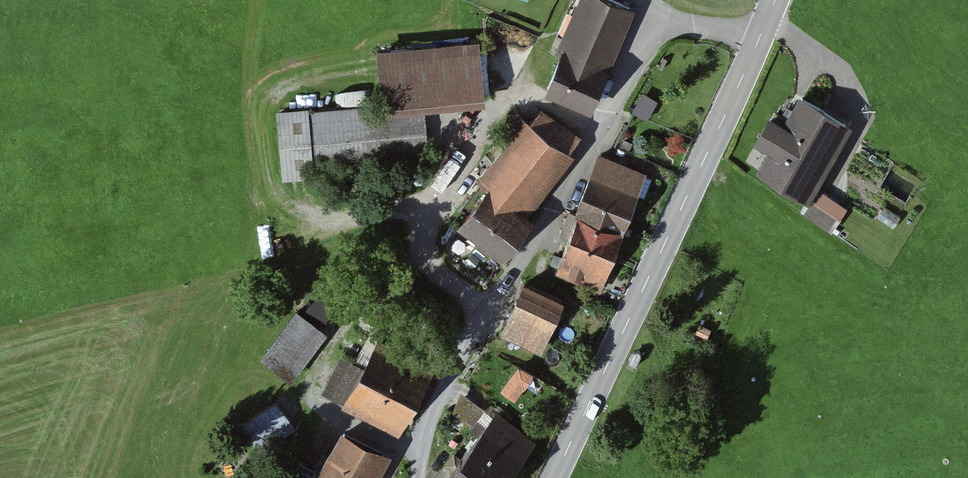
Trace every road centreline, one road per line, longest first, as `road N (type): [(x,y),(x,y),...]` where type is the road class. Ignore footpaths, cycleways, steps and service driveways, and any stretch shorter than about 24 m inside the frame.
road 1 (residential): [(656,21),(558,210),(459,354),(416,477)]
road 2 (secondary): [(759,39),(555,477)]

